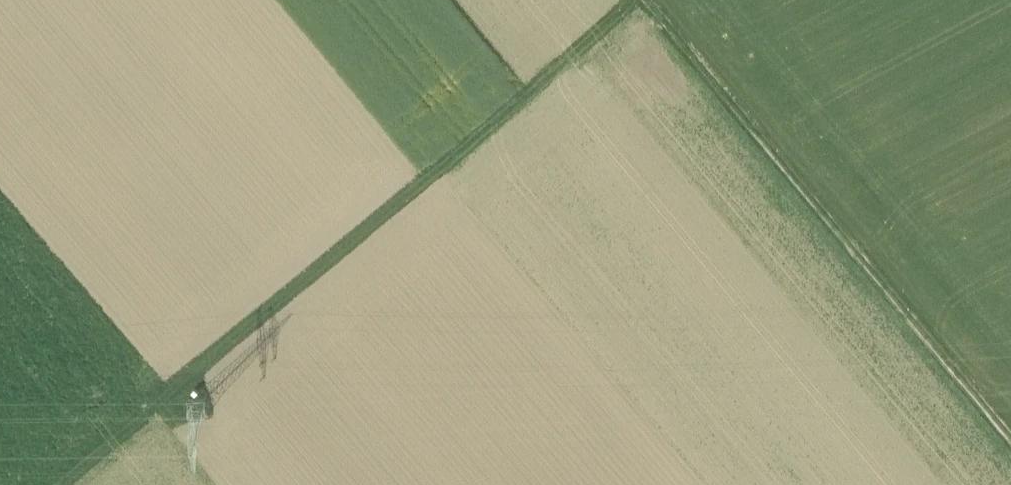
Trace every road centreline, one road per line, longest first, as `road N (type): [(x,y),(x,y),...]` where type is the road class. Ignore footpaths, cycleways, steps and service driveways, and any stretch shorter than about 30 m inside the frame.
road 1 (track): [(57,484),(639,0)]
road 2 (track): [(1010,441),(644,0)]

